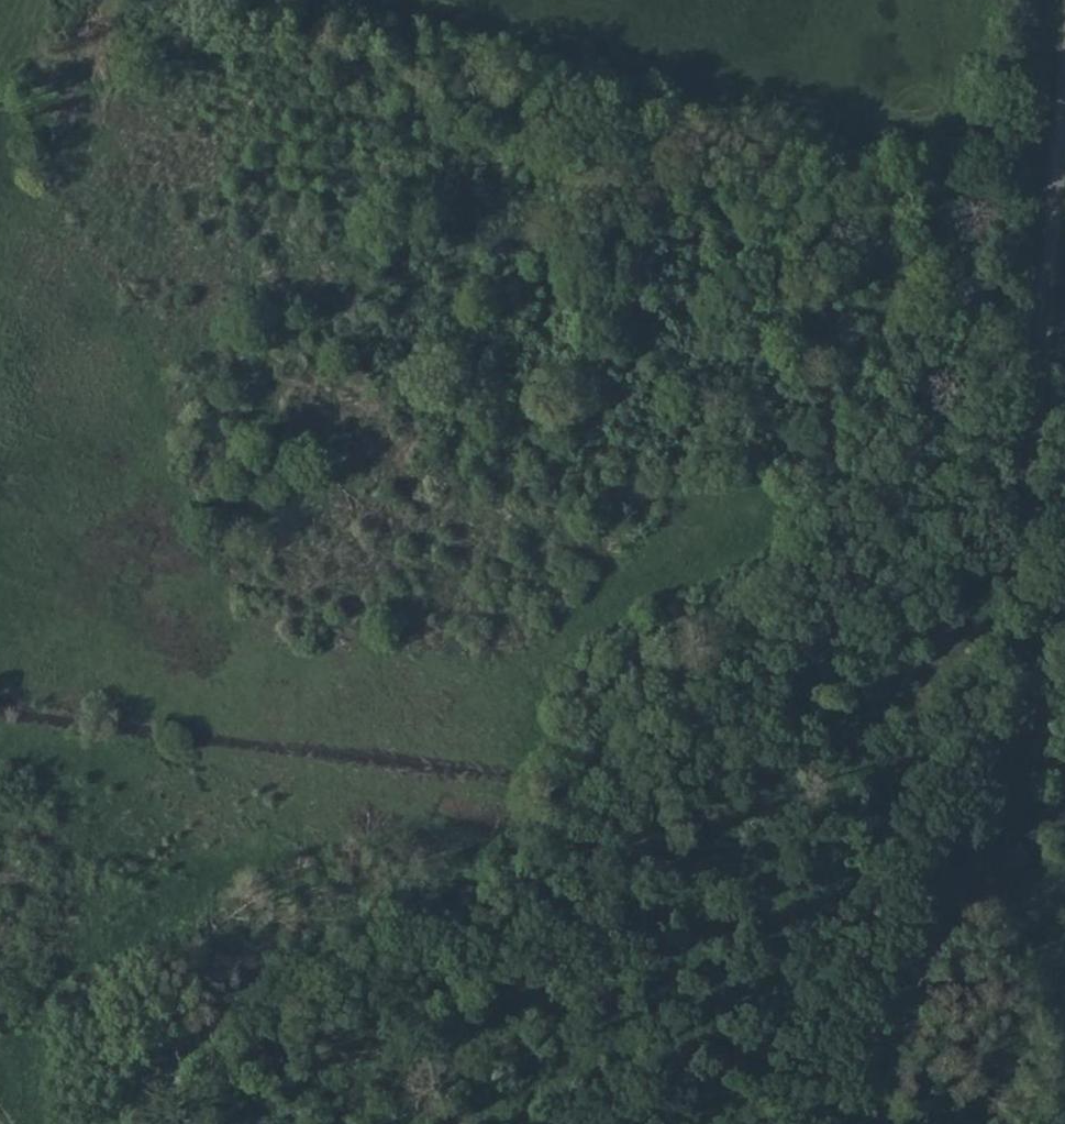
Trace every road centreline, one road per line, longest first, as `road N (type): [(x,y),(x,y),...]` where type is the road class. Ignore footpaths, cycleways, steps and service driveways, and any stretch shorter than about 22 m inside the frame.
road 1 (track): [(880,1123),(936,924),(1050,422),(1064,77)]

